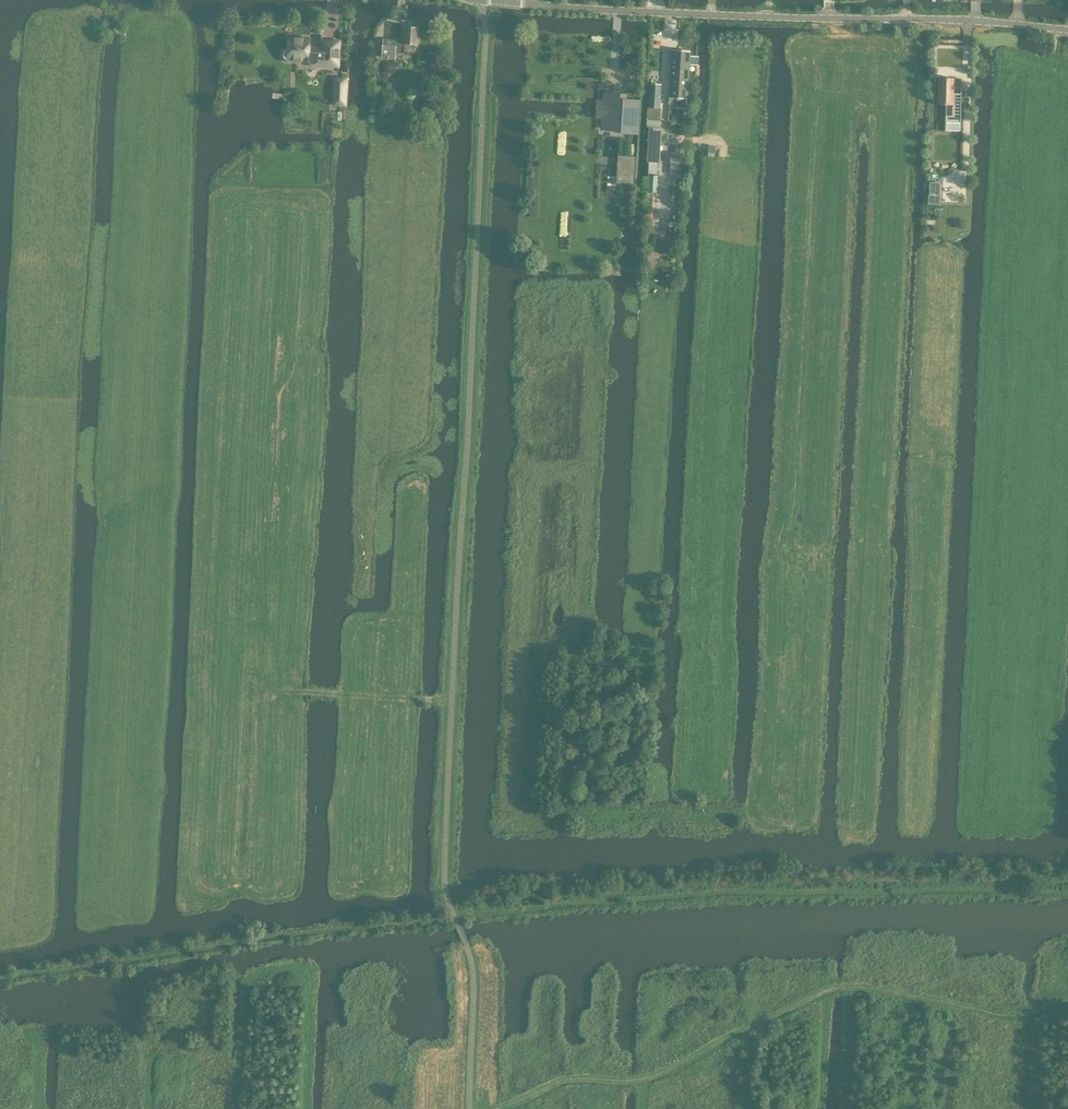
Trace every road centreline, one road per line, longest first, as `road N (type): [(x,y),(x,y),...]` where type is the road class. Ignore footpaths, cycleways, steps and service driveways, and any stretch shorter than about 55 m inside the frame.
road 1 (track): [(452,914),(759,888),(1067,888)]
road 2 (unclassified): [(490,0),(1067,27)]

